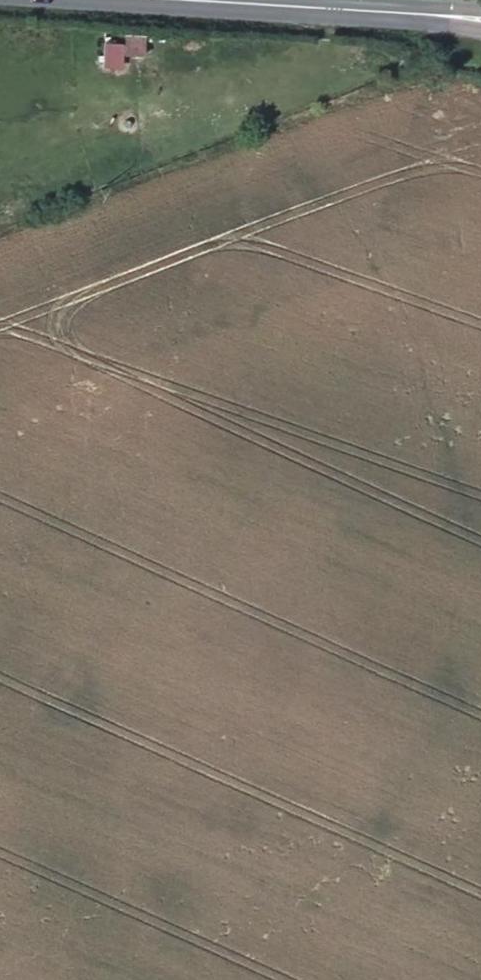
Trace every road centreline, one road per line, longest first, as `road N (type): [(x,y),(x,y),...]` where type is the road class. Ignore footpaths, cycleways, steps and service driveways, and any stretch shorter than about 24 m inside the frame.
road 1 (tertiary): [(238,0),(409,12)]

